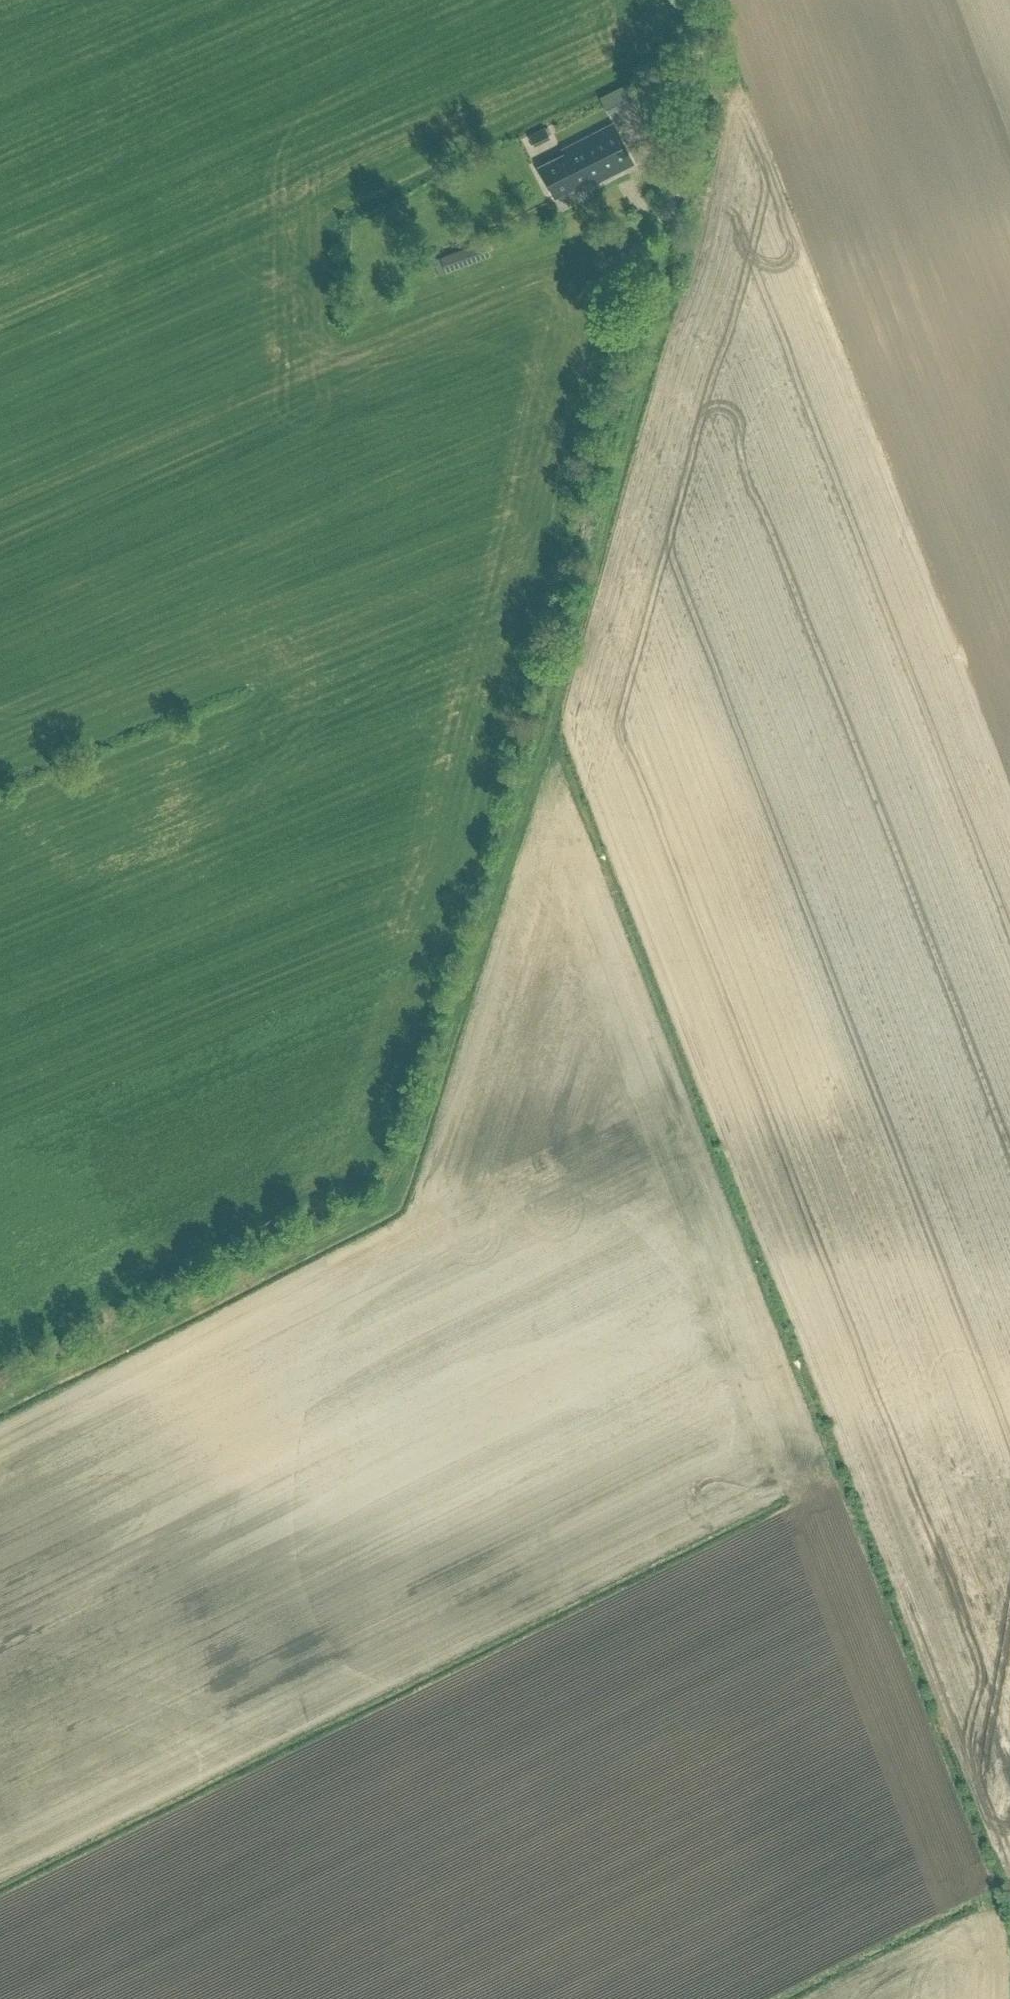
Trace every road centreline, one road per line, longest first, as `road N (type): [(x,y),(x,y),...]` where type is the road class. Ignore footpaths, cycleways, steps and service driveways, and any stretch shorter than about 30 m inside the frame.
road 1 (track): [(0,1404),(394,1191),(542,735),(670,214)]
road 2 (unclassified): [(703,59),(673,79),(663,97),(644,207),(670,214),(700,87)]

